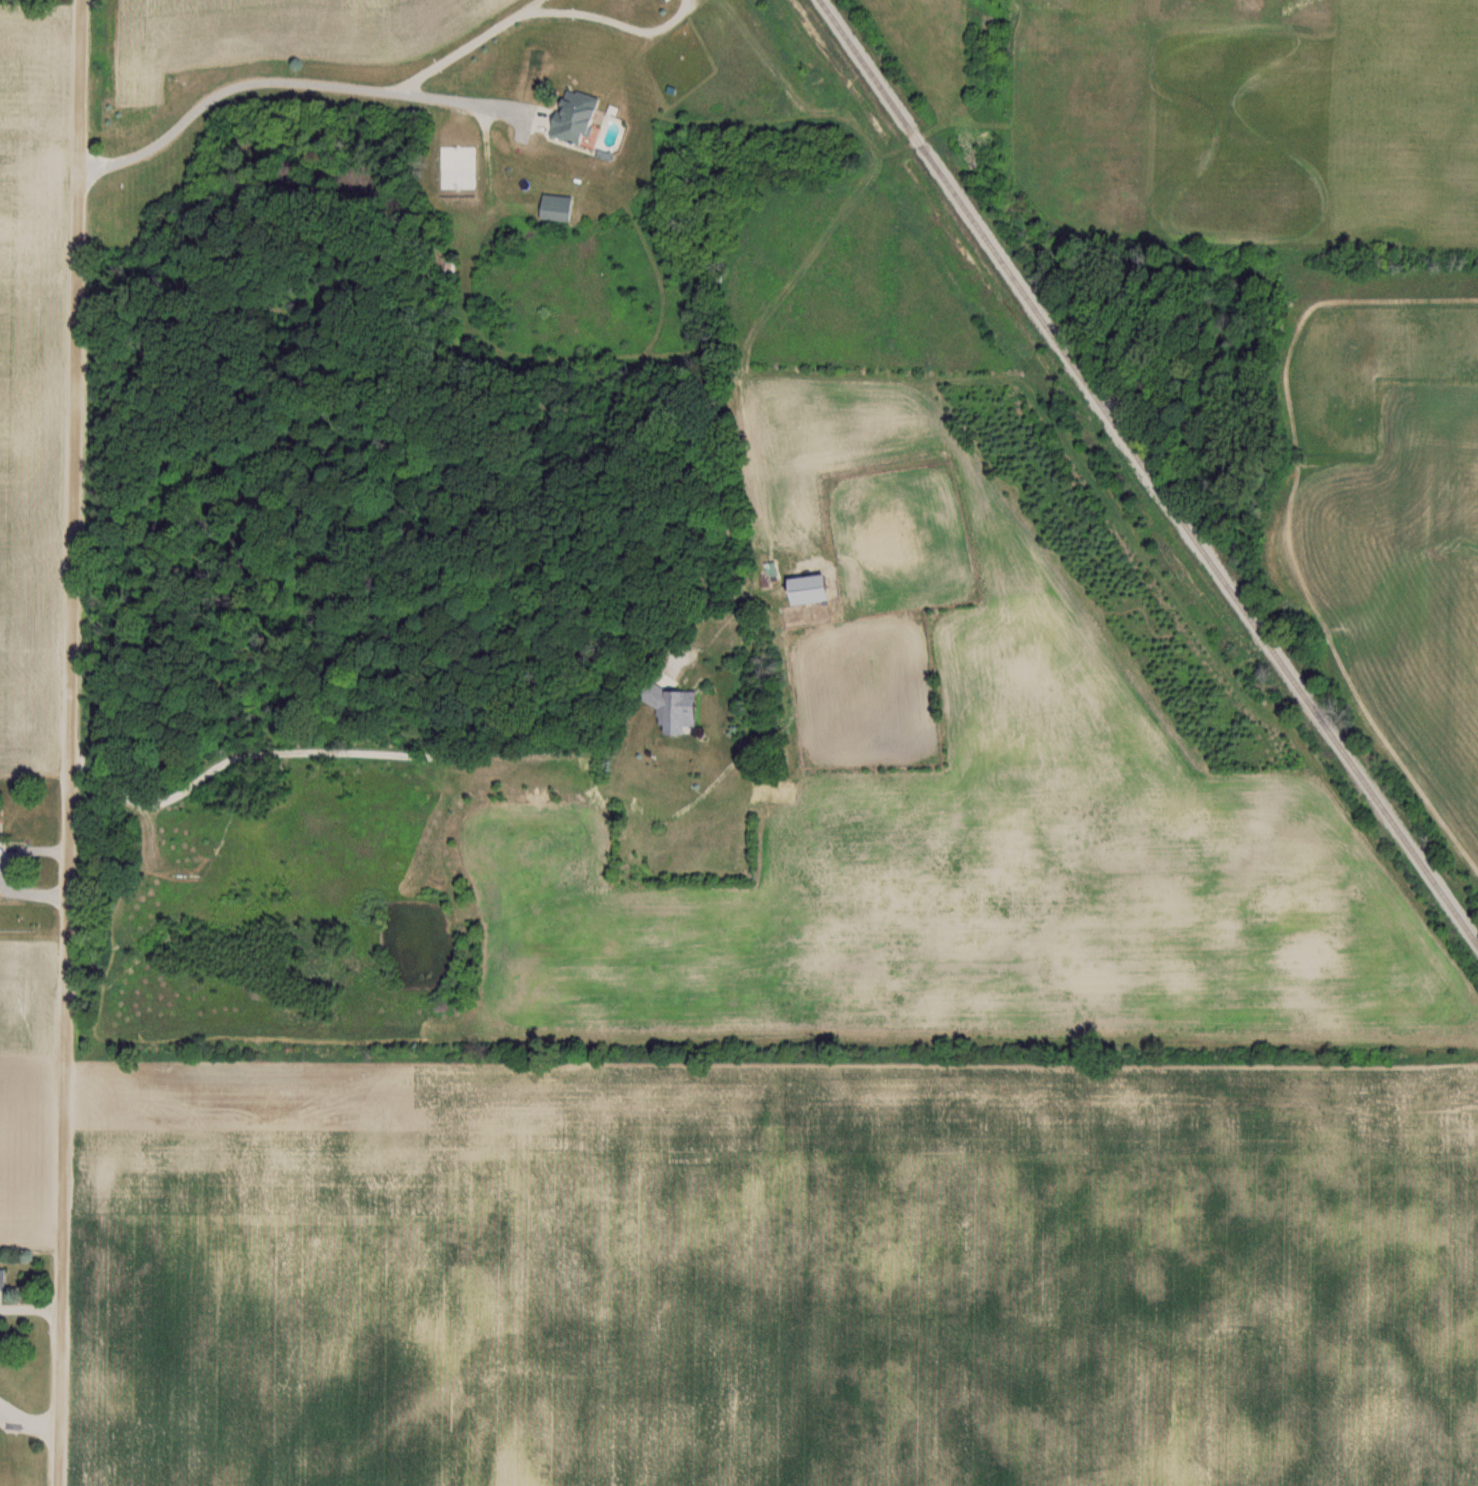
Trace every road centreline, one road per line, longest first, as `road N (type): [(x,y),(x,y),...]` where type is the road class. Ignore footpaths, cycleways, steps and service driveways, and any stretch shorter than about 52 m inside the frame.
road 1 (residential): [(67,1485),(88,0)]

